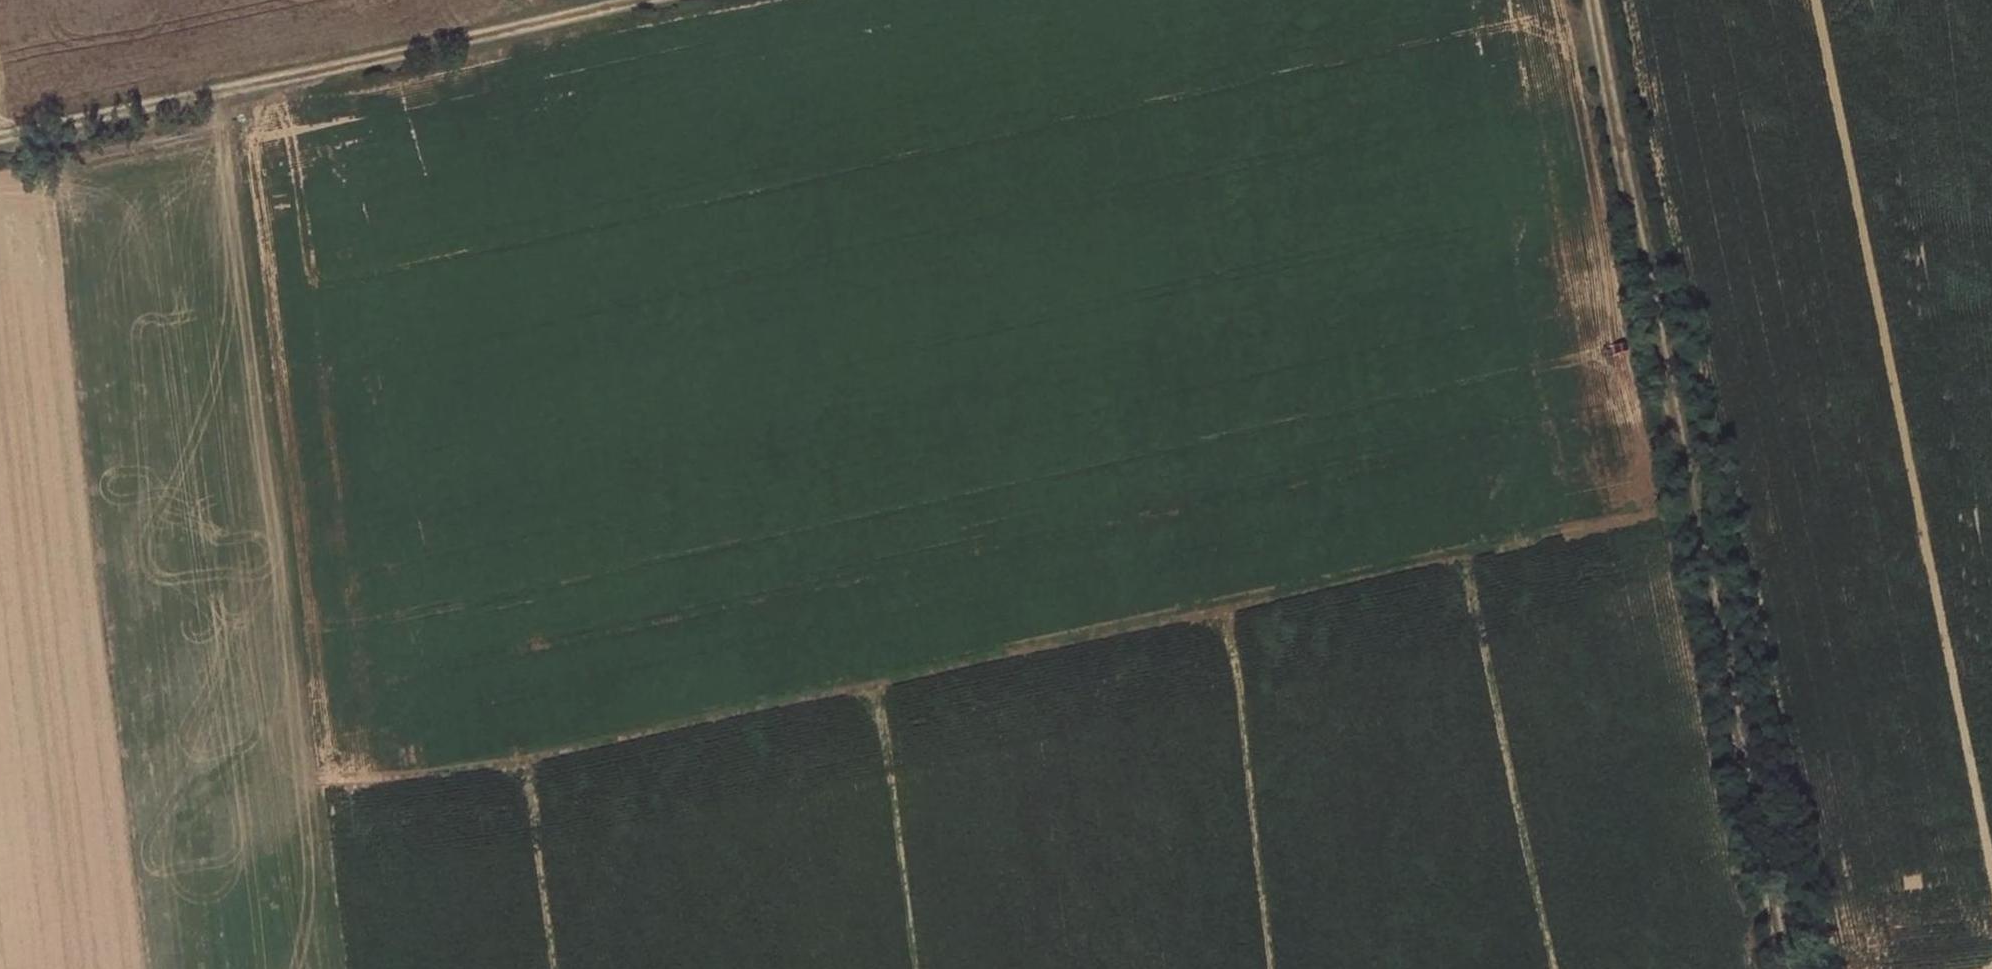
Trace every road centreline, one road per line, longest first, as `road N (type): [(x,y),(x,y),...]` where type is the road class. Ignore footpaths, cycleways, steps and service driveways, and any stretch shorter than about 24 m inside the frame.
road 1 (track): [(1777,968),(1587,0)]
road 2 (track): [(0,137),(628,0)]

